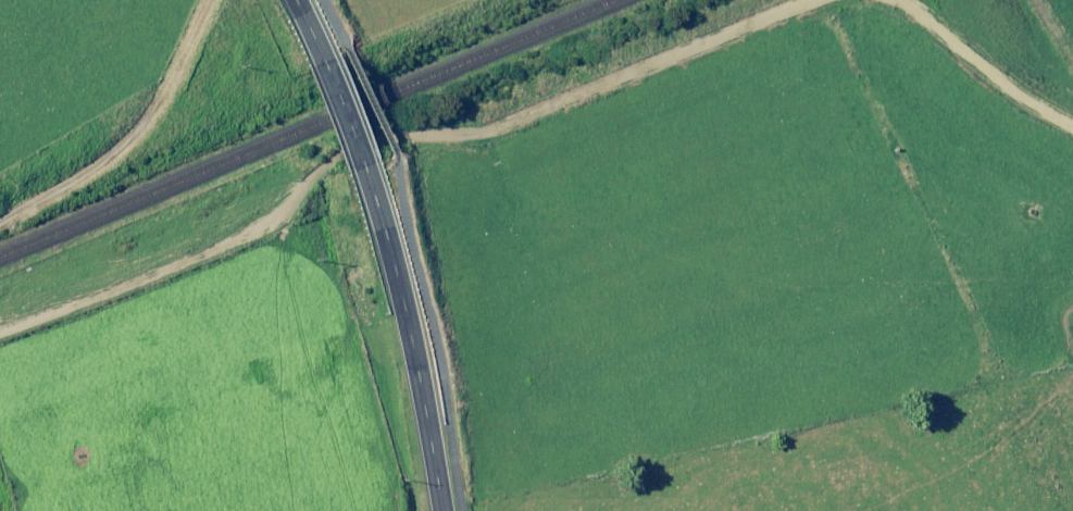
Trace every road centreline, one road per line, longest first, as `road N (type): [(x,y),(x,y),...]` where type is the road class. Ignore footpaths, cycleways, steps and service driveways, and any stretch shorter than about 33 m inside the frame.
road 1 (track): [(0,333),(269,227),(329,162),(379,141),(509,126),(818,0)]
road 2 (tertiary): [(443,510),(406,310),(366,170)]
road 3 (track): [(895,0),(1021,101),(1072,131)]

